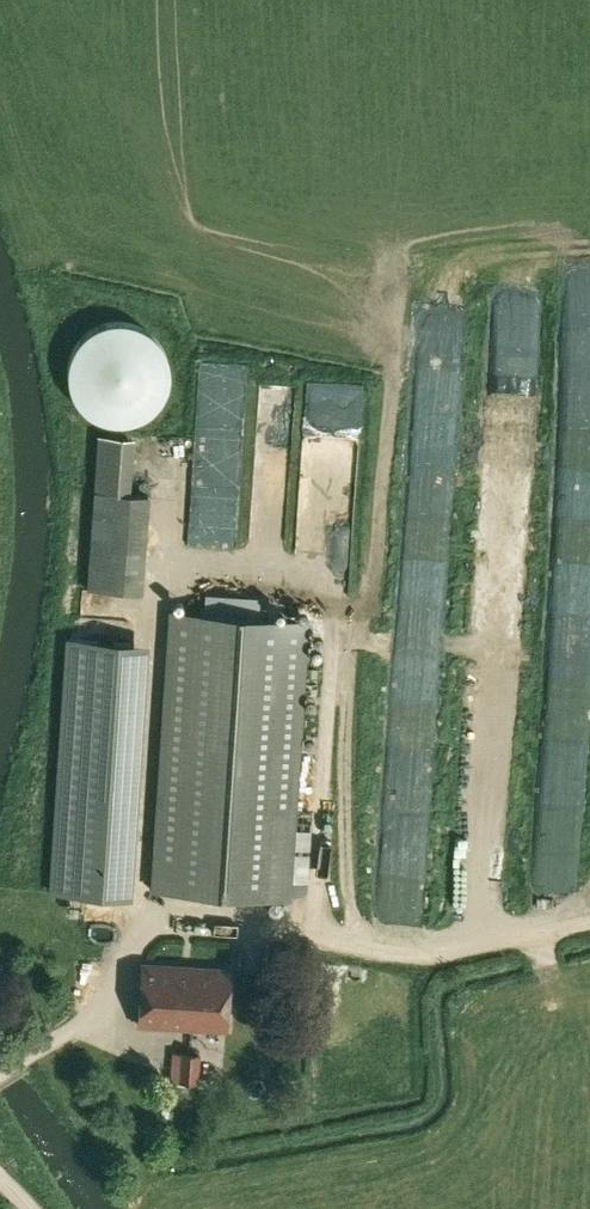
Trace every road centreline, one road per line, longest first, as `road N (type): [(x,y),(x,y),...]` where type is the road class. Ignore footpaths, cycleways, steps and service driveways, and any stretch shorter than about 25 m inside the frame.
road 1 (track): [(0,1073),(76,1024),(153,900),(303,911),(356,958),(448,957),(589,923)]

